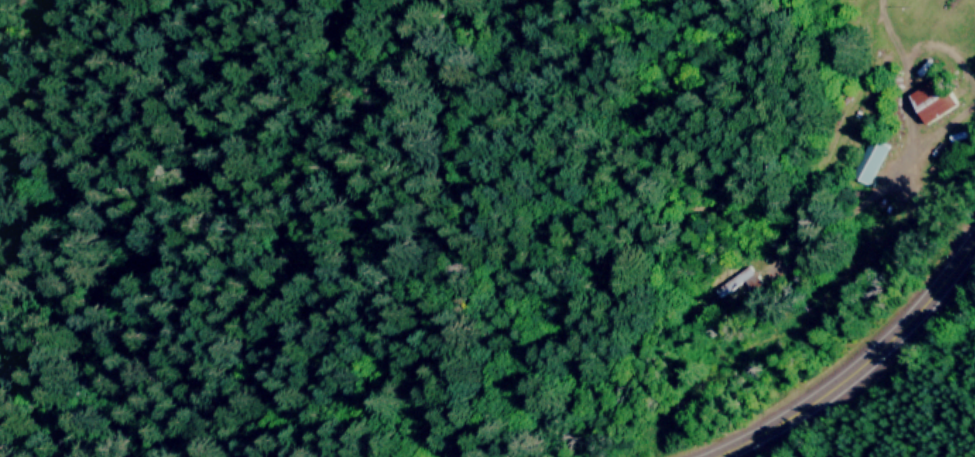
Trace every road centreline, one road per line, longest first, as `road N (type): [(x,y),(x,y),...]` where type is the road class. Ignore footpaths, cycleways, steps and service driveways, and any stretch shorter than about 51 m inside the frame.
road 1 (secondary): [(664,456),(974,247)]

